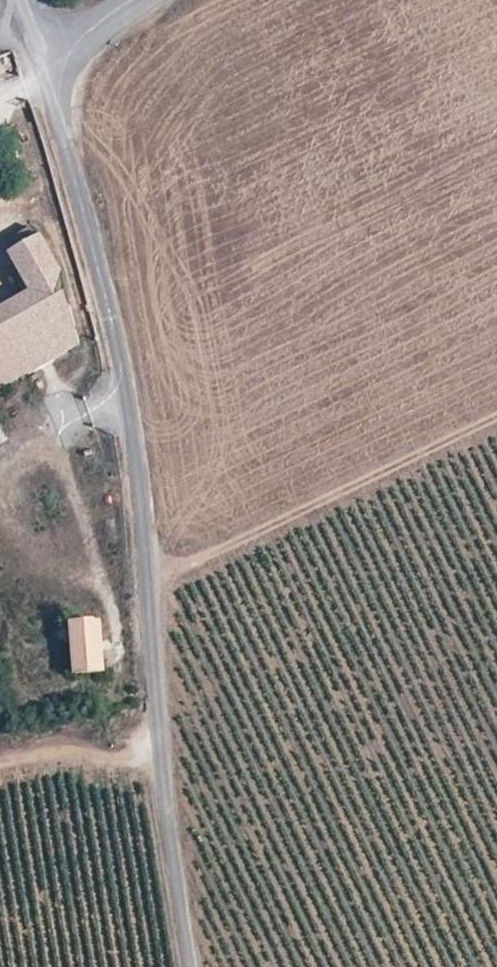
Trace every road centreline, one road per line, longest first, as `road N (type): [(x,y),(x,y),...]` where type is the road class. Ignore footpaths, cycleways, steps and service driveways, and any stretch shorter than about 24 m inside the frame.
road 1 (unclassified): [(34,56),(94,255),(136,452),(191,966)]
road 2 (track): [(150,576),(213,554),(496,417)]
road 3 (track): [(166,755),(0,763)]

